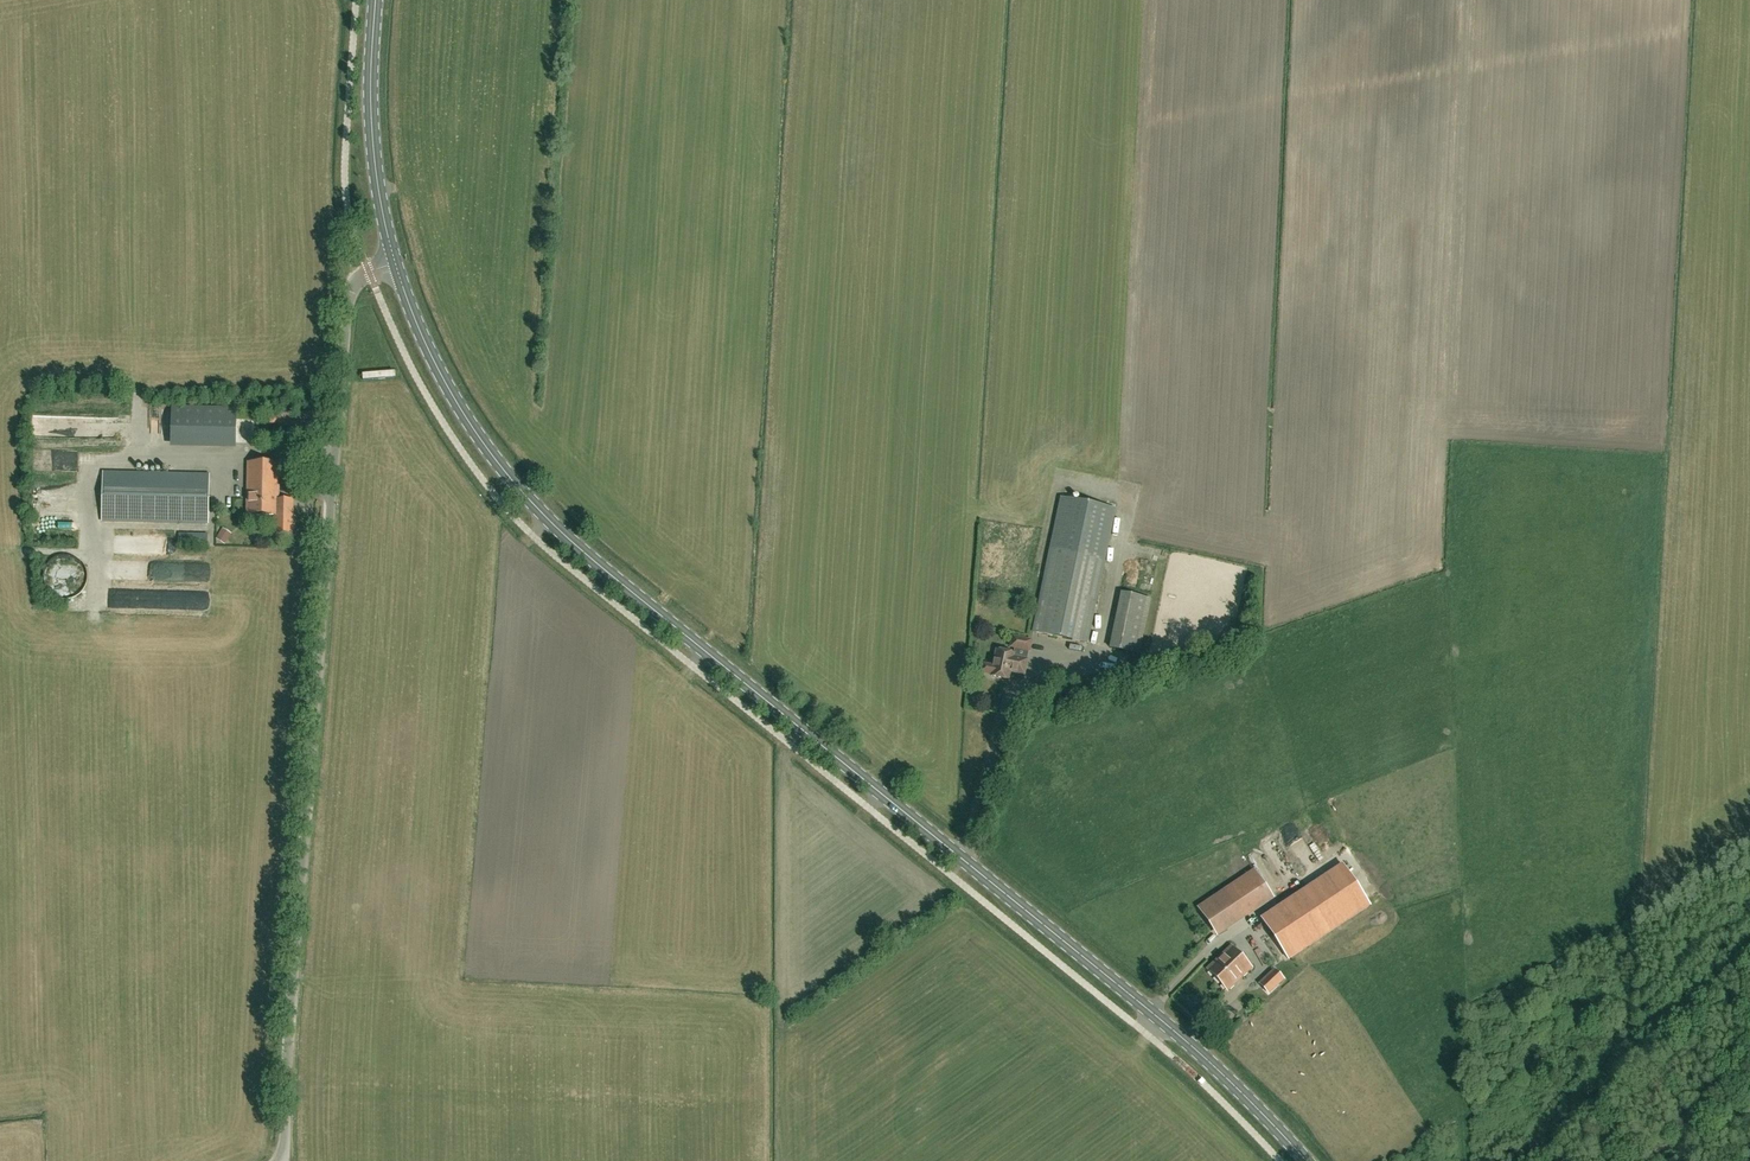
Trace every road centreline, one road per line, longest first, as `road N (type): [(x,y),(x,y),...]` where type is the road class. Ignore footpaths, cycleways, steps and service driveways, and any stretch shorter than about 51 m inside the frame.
road 1 (secondary): [(1305,1160),(1180,1036),(544,517),(451,393),(396,265)]
road 2 (unclassified): [(286,1160),(347,306),(359,281),(396,265)]
road 3 (secondary): [(396,265),(372,132),(376,0)]

